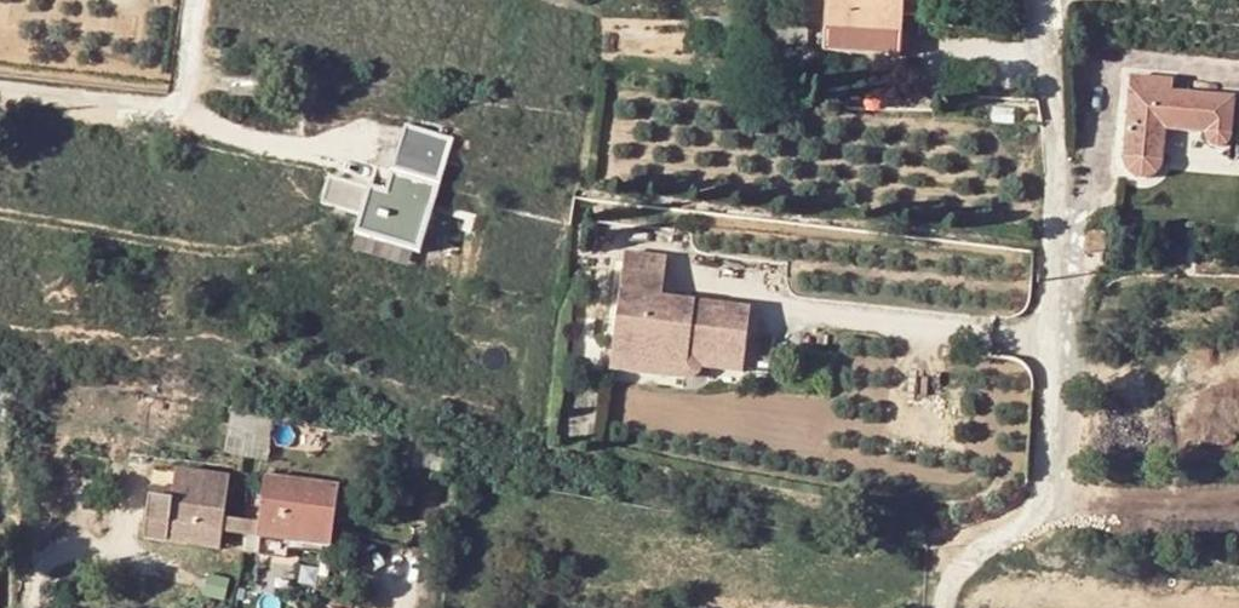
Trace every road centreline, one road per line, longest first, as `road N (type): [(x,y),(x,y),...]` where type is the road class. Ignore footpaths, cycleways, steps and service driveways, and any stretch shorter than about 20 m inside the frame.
road 1 (track): [(334,229),(263,248),(205,247),(0,212)]
road 2 (residential): [(0,94),(147,110),(178,103),(200,0)]
road 3 (track): [(1238,505),(1042,497)]

